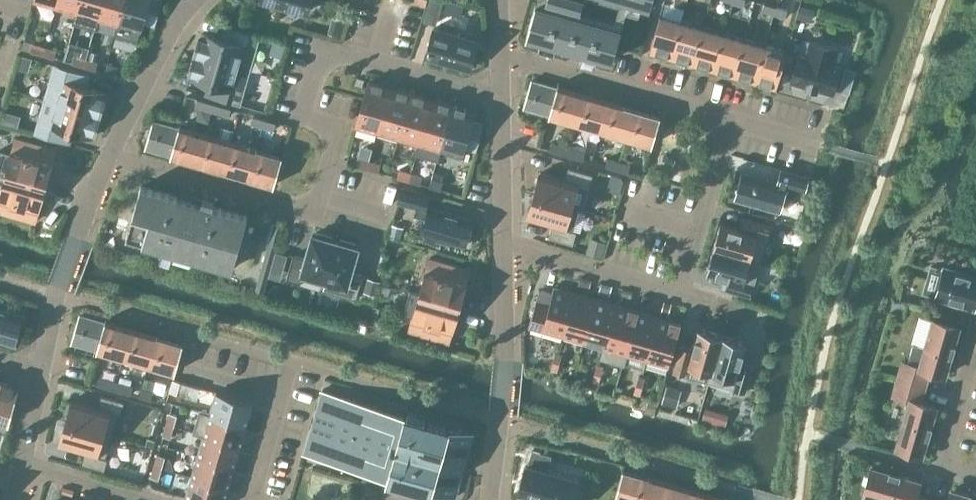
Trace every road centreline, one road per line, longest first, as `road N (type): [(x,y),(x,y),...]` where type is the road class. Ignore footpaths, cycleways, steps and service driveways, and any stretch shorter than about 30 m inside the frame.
road 1 (residential): [(111,155),(302,209),(321,194),(333,140),(326,125),(303,113),(324,53),(346,51),(500,97)]
road 2 (residential): [(491,499),(506,361),(502,240)]
road 3 (residential): [(499,52),(732,120)]
road 4 (residential): [(111,155),(57,296),(42,370)]
road 5 (residential): [(679,292),(502,240)]
road 6 (residential): [(732,120),(679,292)]
road 7 (residential): [(197,0),(167,37),(111,155)]
road 8 (residential): [(975,331),(937,469)]
road 9 (residential): [(160,499),(22,461)]
road 10 (residential): [(502,240),(500,97)]
road 11 (residential): [(289,368),(251,499)]

